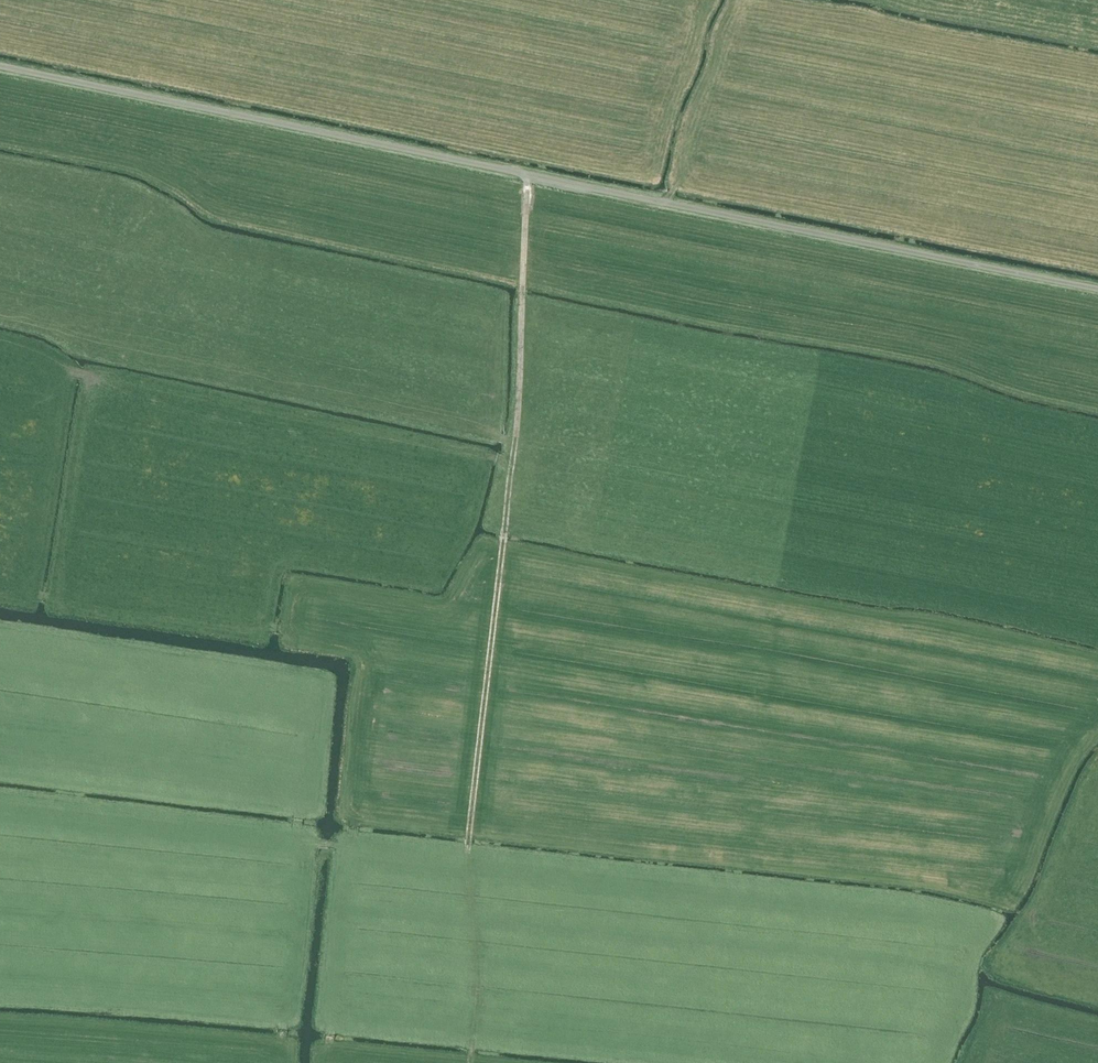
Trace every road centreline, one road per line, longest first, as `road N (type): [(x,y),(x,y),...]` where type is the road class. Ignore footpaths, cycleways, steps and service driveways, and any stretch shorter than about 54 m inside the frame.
road 1 (unclassified): [(1097,289),(0,65)]
road 2 (track): [(467,852),(517,416),(528,175)]

